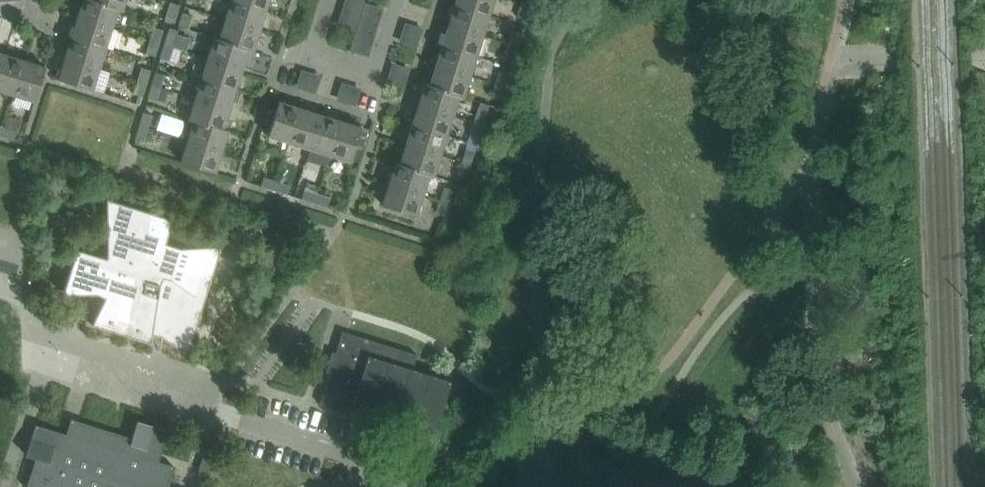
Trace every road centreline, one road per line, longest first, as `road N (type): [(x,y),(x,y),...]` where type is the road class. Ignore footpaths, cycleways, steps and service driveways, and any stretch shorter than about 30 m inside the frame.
road 1 (residential): [(400,0),(376,79),(314,59)]
road 2 (residential): [(532,486),(534,459),(520,441),(471,445),(441,458)]

